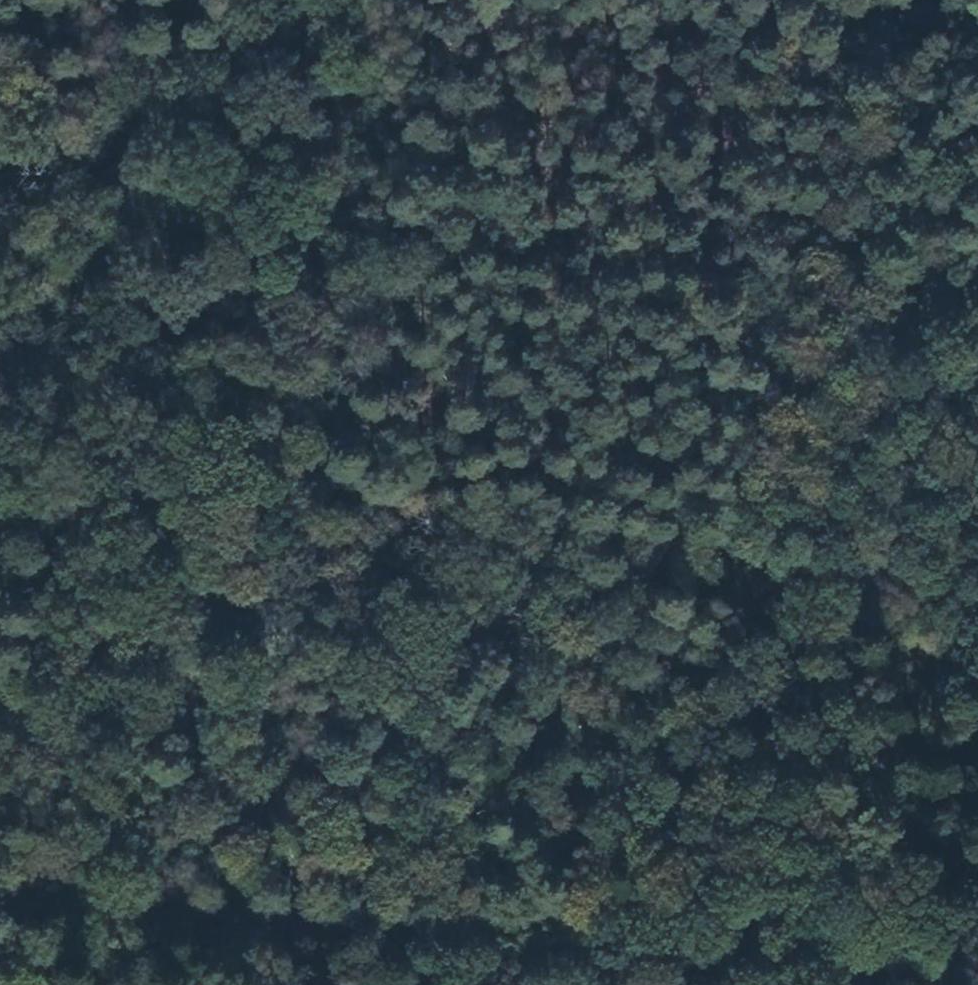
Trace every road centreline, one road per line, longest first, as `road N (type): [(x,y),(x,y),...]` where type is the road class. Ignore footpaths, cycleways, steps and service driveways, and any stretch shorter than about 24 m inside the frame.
road 1 (track): [(977,984),(0,905)]

